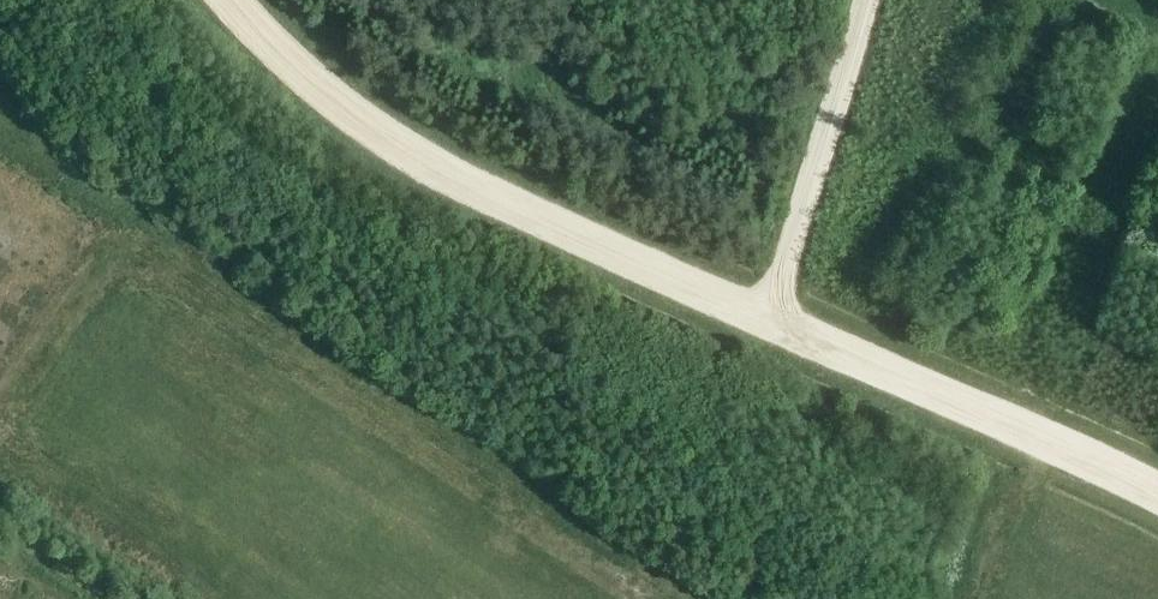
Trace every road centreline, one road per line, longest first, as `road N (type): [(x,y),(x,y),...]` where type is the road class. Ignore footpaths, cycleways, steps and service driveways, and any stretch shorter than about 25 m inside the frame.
road 1 (track): [(1157,492),(391,144),(281,56),(232,0)]
road 2 (track): [(863,0),(768,318)]

